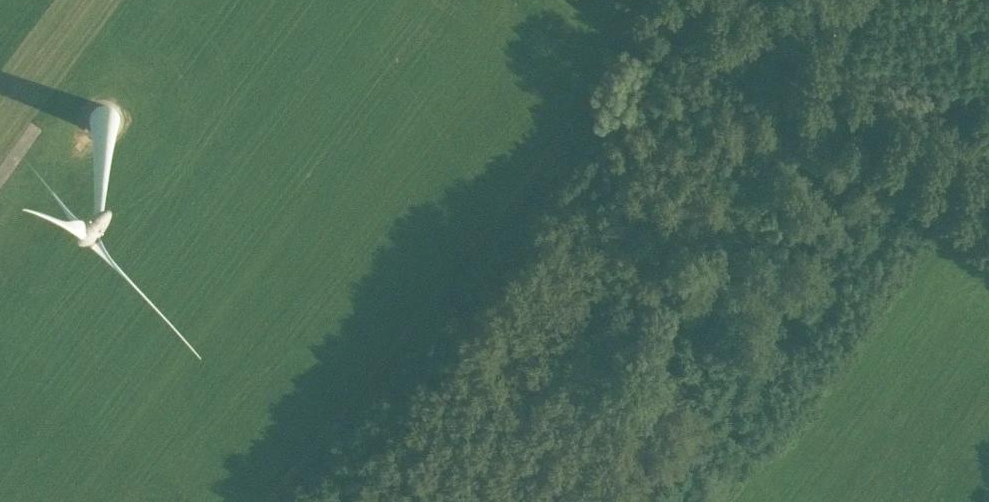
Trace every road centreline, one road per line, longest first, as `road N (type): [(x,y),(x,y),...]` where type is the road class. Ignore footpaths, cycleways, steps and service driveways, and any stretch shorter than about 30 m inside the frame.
road 1 (unclassified): [(988,199),(715,0)]

